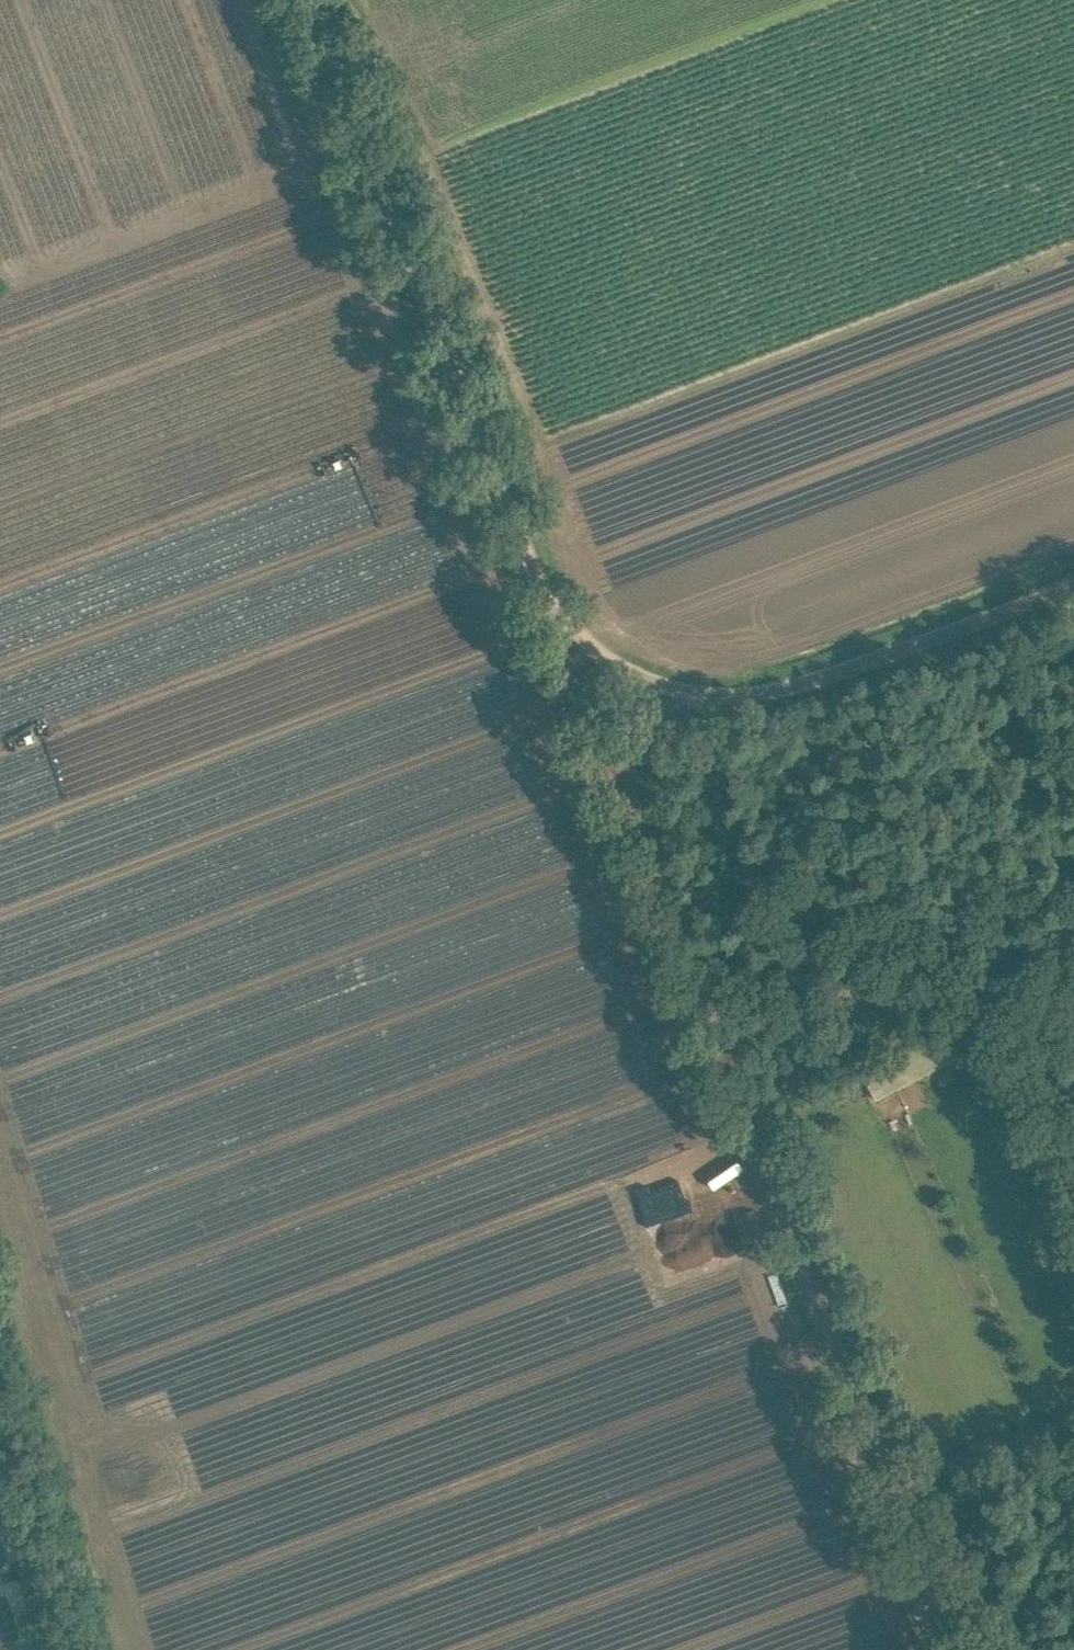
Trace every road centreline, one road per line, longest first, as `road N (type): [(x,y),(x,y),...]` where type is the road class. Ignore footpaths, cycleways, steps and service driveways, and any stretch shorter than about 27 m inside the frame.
road 1 (unclassified): [(1073,584),(773,697),(699,695),(605,656),(572,628),(537,575),(313,0)]
road 2 (track): [(606,767),(949,1649)]
road 3 (track): [(606,767),(537,575)]

